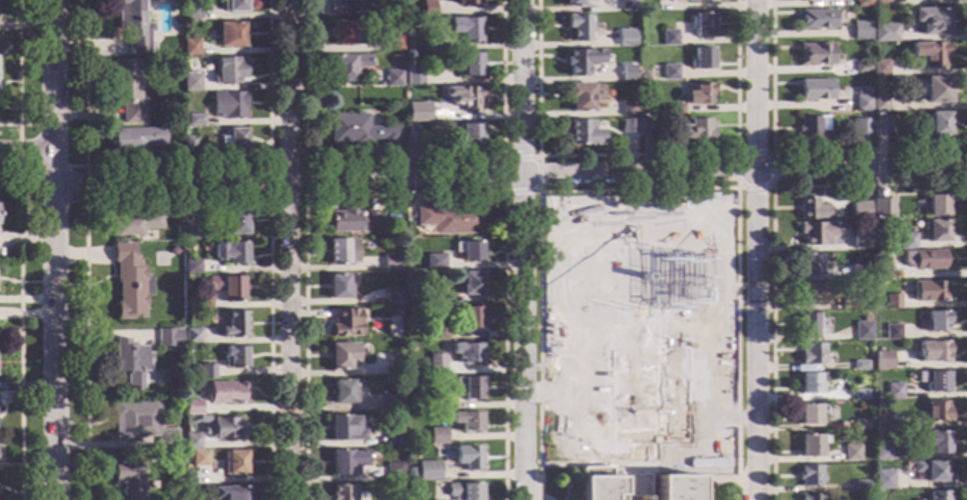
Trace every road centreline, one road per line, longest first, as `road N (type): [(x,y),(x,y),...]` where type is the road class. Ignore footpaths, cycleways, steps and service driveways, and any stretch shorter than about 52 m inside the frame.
road 1 (residential): [(966,168),(55,186)]
road 2 (secondary): [(56,499),(54,0)]
road 3 (residential): [(756,499),(754,0)]
road 4 (residential): [(523,499),(521,0)]
road 5 (residential): [(289,499),(288,0)]

